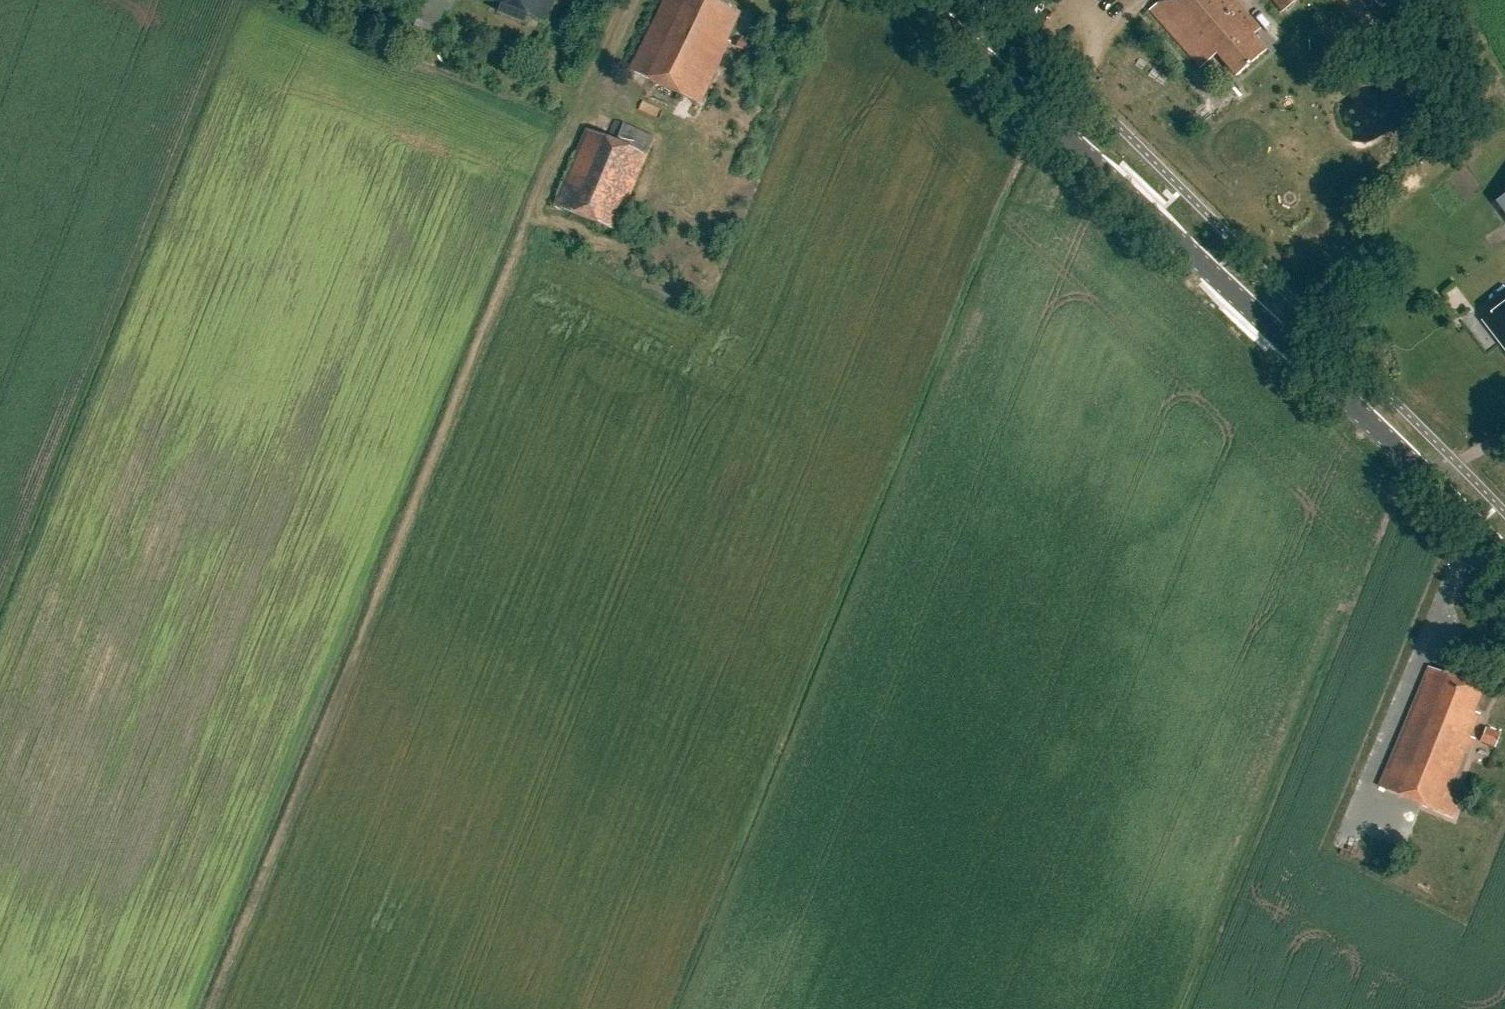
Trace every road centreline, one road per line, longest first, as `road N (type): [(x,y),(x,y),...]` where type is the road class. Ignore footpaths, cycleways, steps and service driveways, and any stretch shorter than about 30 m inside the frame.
road 1 (secondary): [(1504,557),(1103,169),(913,0)]

